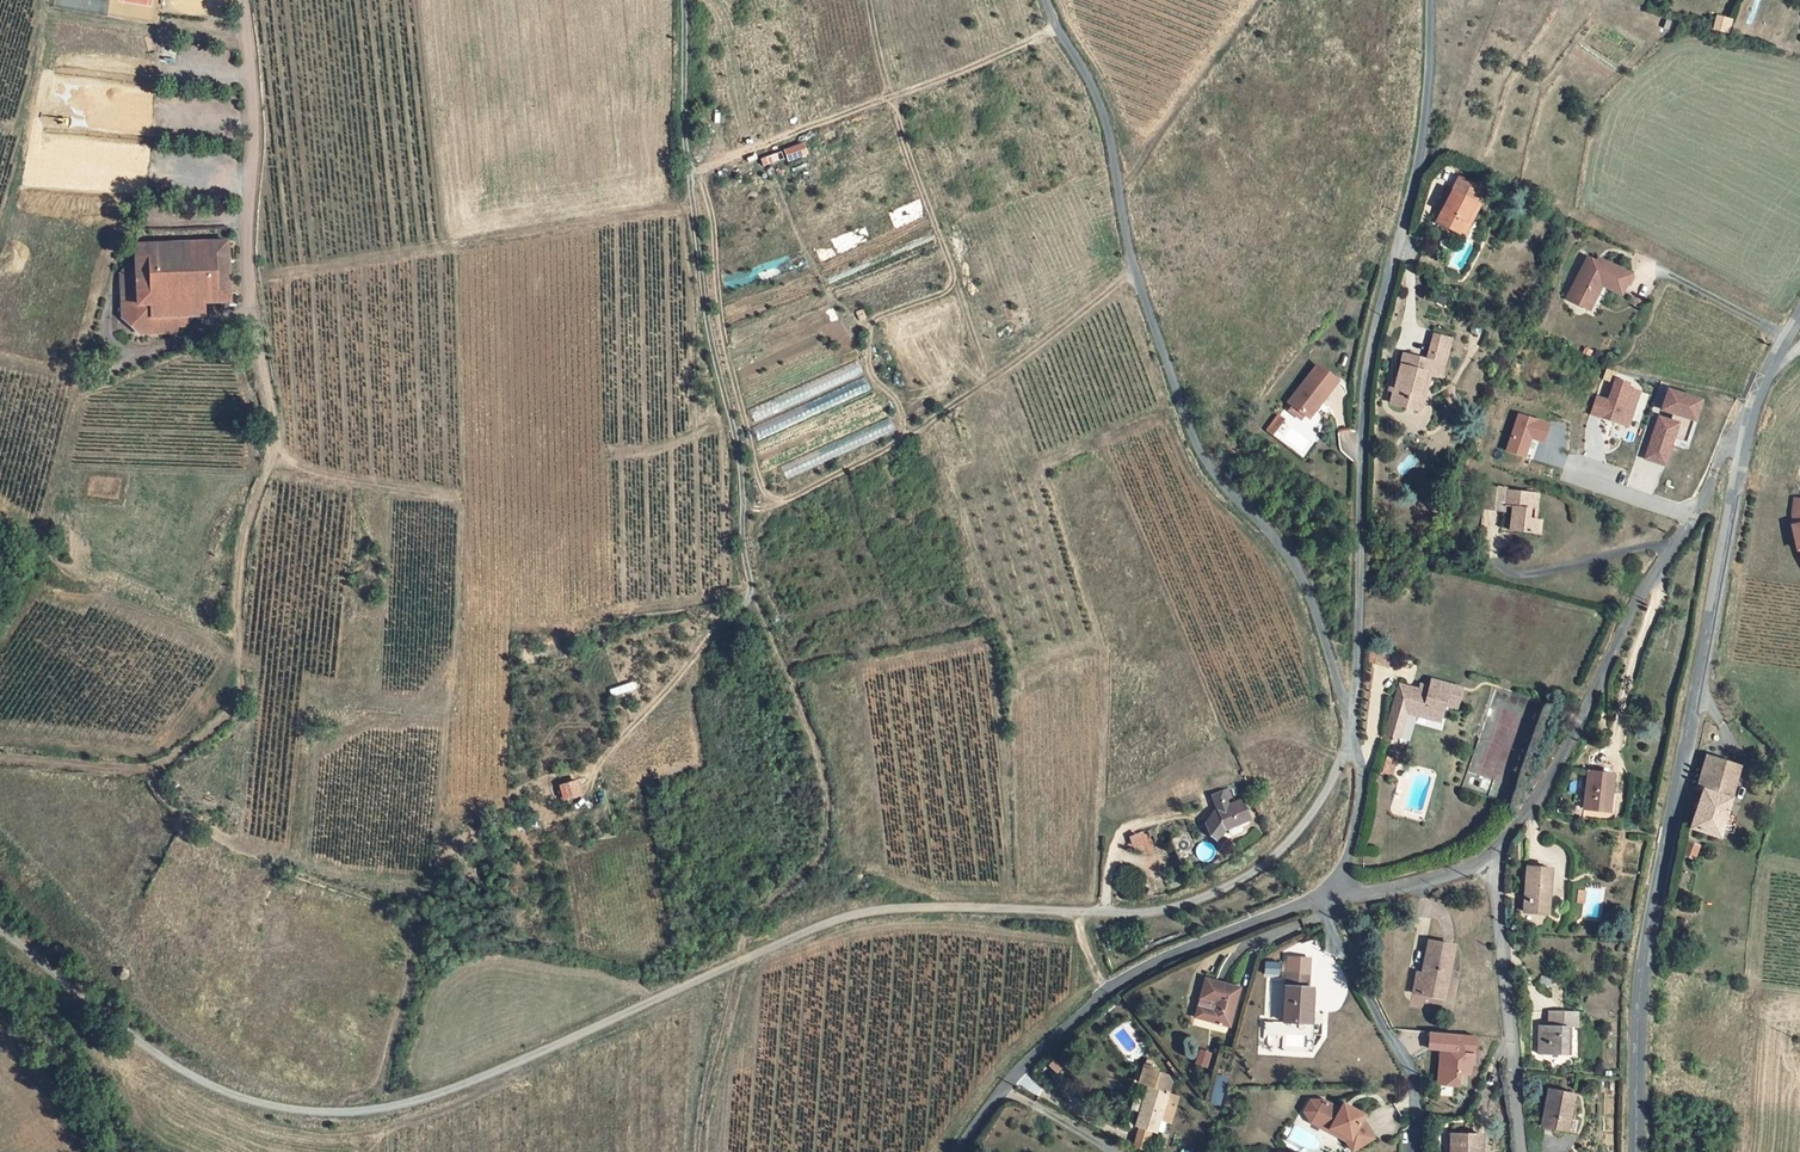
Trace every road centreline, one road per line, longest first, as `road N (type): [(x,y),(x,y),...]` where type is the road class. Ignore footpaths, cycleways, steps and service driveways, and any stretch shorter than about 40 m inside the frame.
road 1 (track): [(0,932),(209,1085),(260,1103),(364,1110),(479,1076),(868,911),(1161,910),(1202,899),(1262,868),(1288,843),(1340,767),(1352,732)]
road 2 (track): [(685,0),(683,125),(740,452),(752,596),(825,781),(821,857),(779,893),(750,931),(743,958)]
road 3 (unclassified): [(1048,0),(1103,109),(1140,284),(1200,449),(1288,552),(1317,611),(1352,732)]
road 4 (unclassified): [(1352,732),(1366,386),(1430,100),(1433,0)]
road 5 (tertiary): [(1745,439),(1640,982),(1637,1151)]
road 6 (unclassified): [(1335,882),(1358,896),(1488,858),(1552,779),(1638,601),(1704,501),(1729,447),(1745,439)]
road 7 (track): [(257,332),(274,462),(256,492),(247,534),(236,704),(159,763),(137,768),(0,754)]
road 8 (track): [(241,656),(384,701),(418,698),(443,680),(457,644),(464,505),(274,462)]
road 9 (track): [(752,596),(607,756),(490,807),(453,809),(442,801),(446,726),(440,708),(418,698)]
road 10 (unclassified): [(1335,882),(1317,897),(1184,947),(1106,993),(1027,1062),(956,1151)]
road 11 (track): [(1136,271),(886,449),(759,511),(744,503)]
road 12 (track): [(248,281),(694,205)]
road 13 (track): [(690,176),(1062,32)]
road 14 (track): [(995,376),(877,55),(870,0)]
road 15 (residential): [(242,0),(258,132),(247,246),(257,332)]
road 16 (track): [(698,1151),(734,962)]
road 17 (unclassified): [(1352,732),(1359,805),(1335,882)]
road 18 (track): [(608,447),(641,450),(733,416)]

